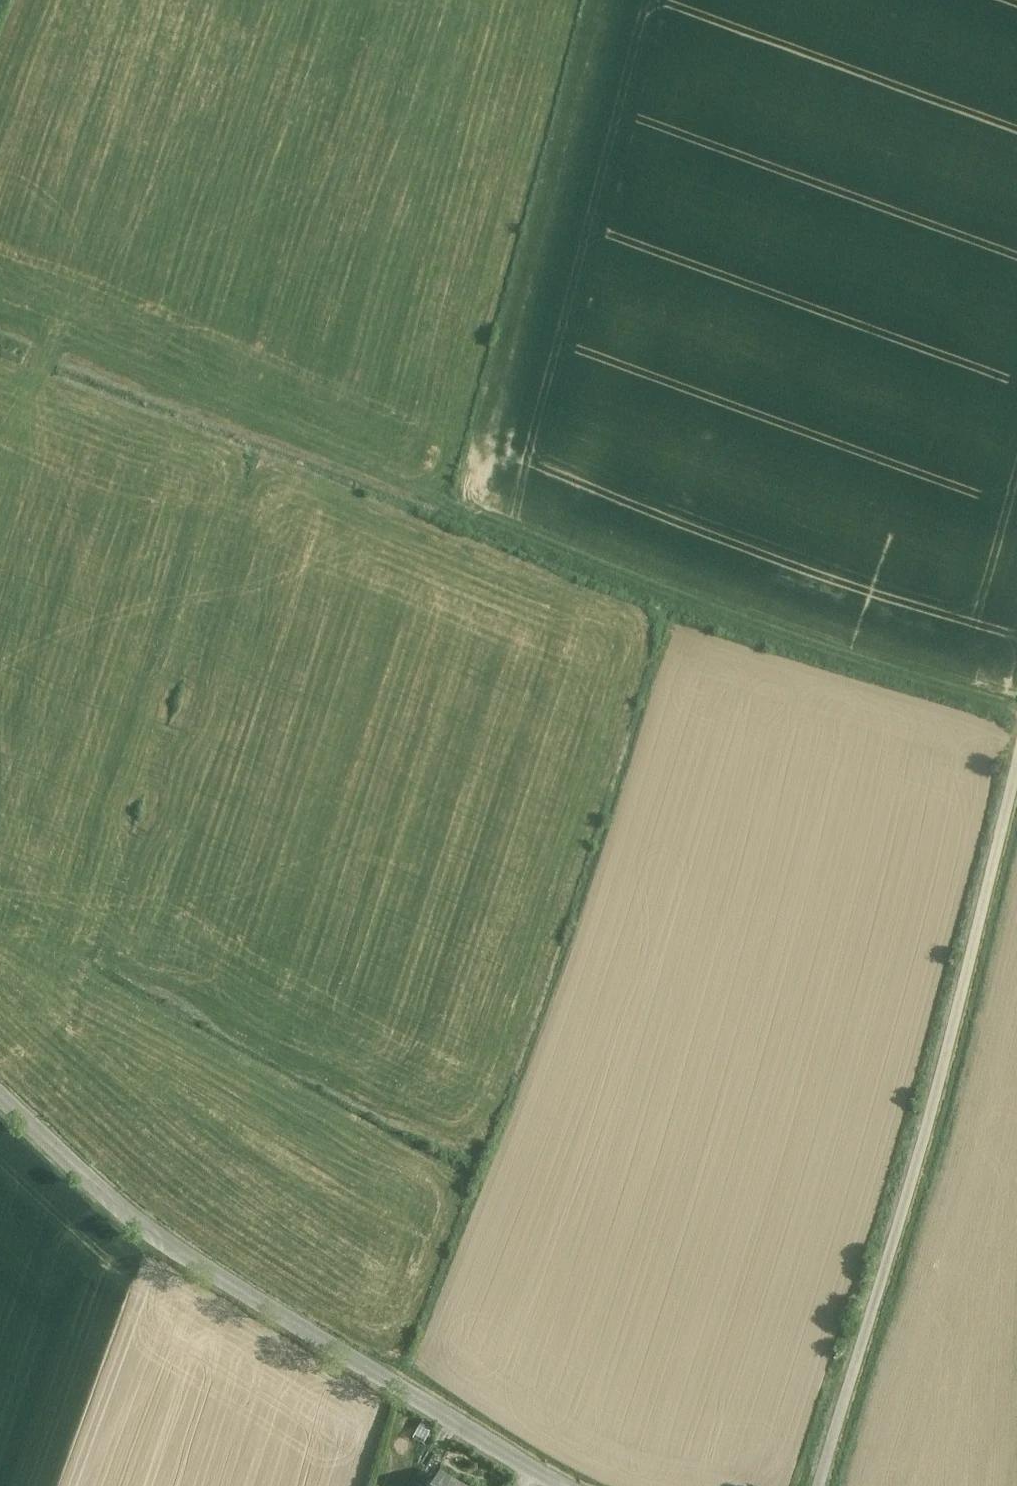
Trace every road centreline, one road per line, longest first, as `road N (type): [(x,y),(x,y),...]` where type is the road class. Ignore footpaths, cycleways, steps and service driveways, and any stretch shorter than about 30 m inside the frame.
road 1 (track): [(1016,766),(938,1100),(819,1485)]
road 2 (unclassified): [(565,1485),(138,1224),(0,1102)]

